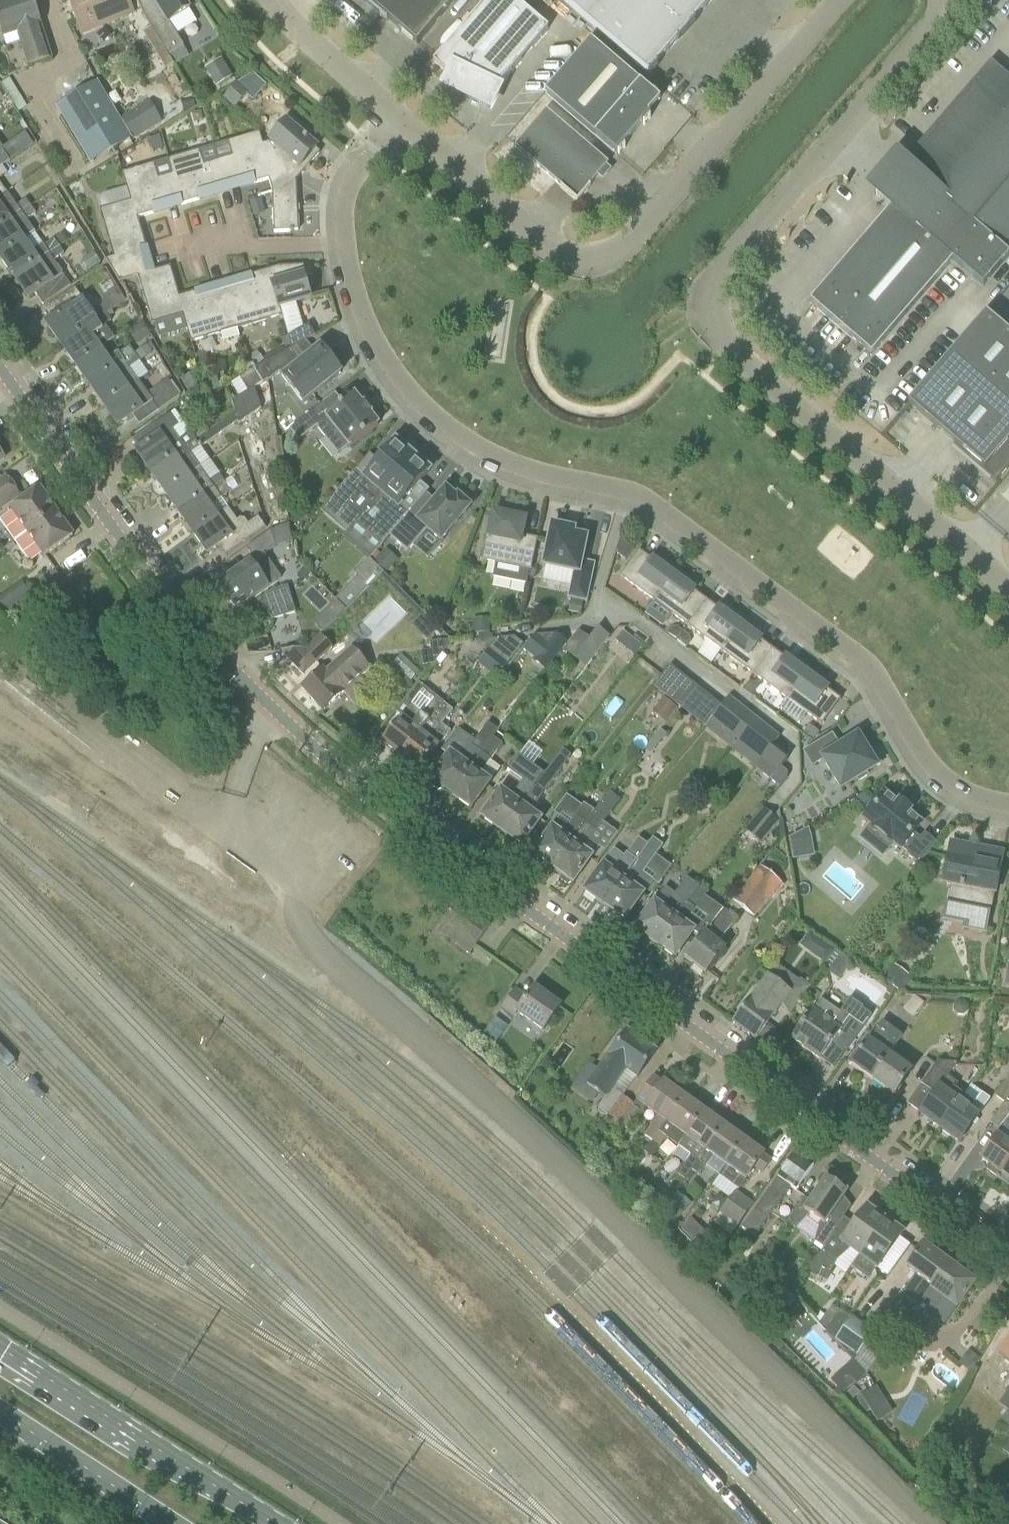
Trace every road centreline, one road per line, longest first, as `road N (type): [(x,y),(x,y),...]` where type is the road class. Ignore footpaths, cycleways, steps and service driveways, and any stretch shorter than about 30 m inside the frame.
road 1 (unclassified): [(1008,1259),(368,796),(166,600),(0,367)]
road 2 (unclassified): [(1008,812),(980,806),(931,770),(870,666),(639,498),(534,478),(480,456),(396,384),(356,303),(341,211),(346,187),(400,124)]
road 3 (unclassified): [(941,0),(941,13),(707,290),(713,334),(1008,585)]
road 4 (unclassified): [(400,124),(561,255),(595,264),(621,255),(842,0)]
road 5 (secondary): [(274,1523),(0,1348)]
road 6 (secondary): [(0,1413),(172,1523)]
road 7 (unclassified): [(268,0),(283,23),(400,124)]

